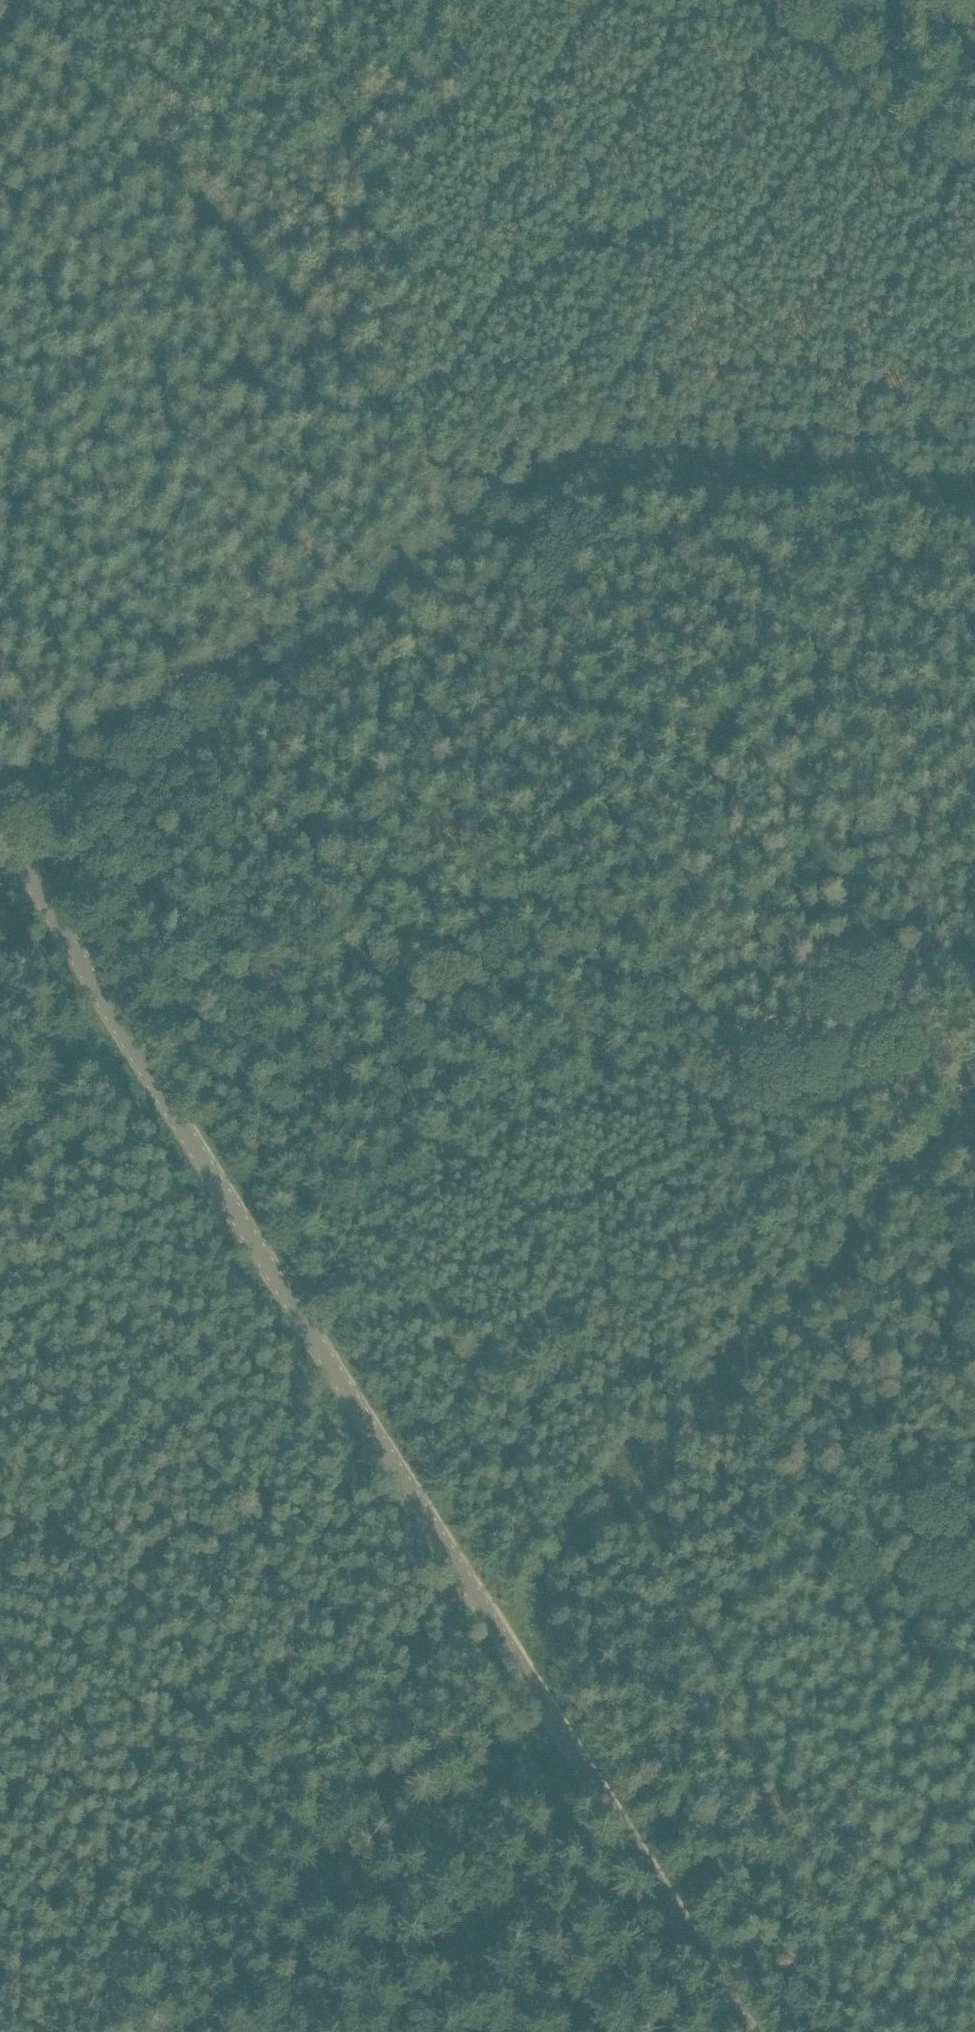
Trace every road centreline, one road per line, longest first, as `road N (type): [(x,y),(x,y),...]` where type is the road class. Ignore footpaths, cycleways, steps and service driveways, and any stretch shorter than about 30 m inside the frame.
road 1 (tertiary): [(748,2031),(184,1132),(0,818)]

